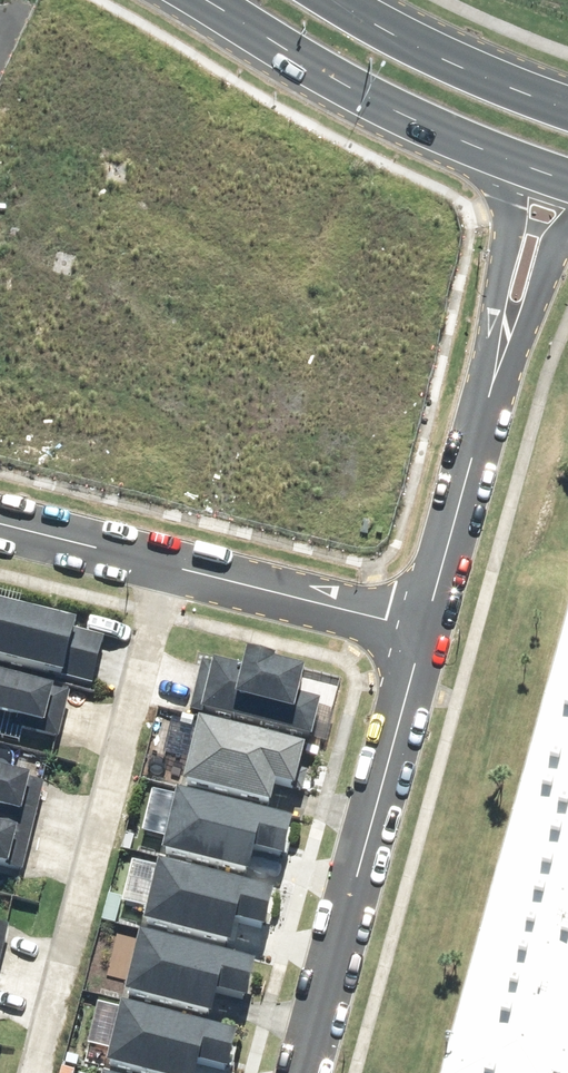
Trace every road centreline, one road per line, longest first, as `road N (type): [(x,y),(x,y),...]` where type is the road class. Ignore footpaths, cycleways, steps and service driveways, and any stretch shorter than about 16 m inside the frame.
road 1 (residential): [(419,629),(304,1072)]
road 2 (residential): [(0,525),(419,629)]
road 3 (secondary): [(496,151),(204,0)]
road 4 (residential): [(499,358),(419,629)]
road 5 (secondary): [(345,0),(567,109)]
road 6 (residential): [(499,358),(494,295),(510,202),(507,168),(496,151)]
road 7 (residential): [(567,226),(538,302),(499,358)]

